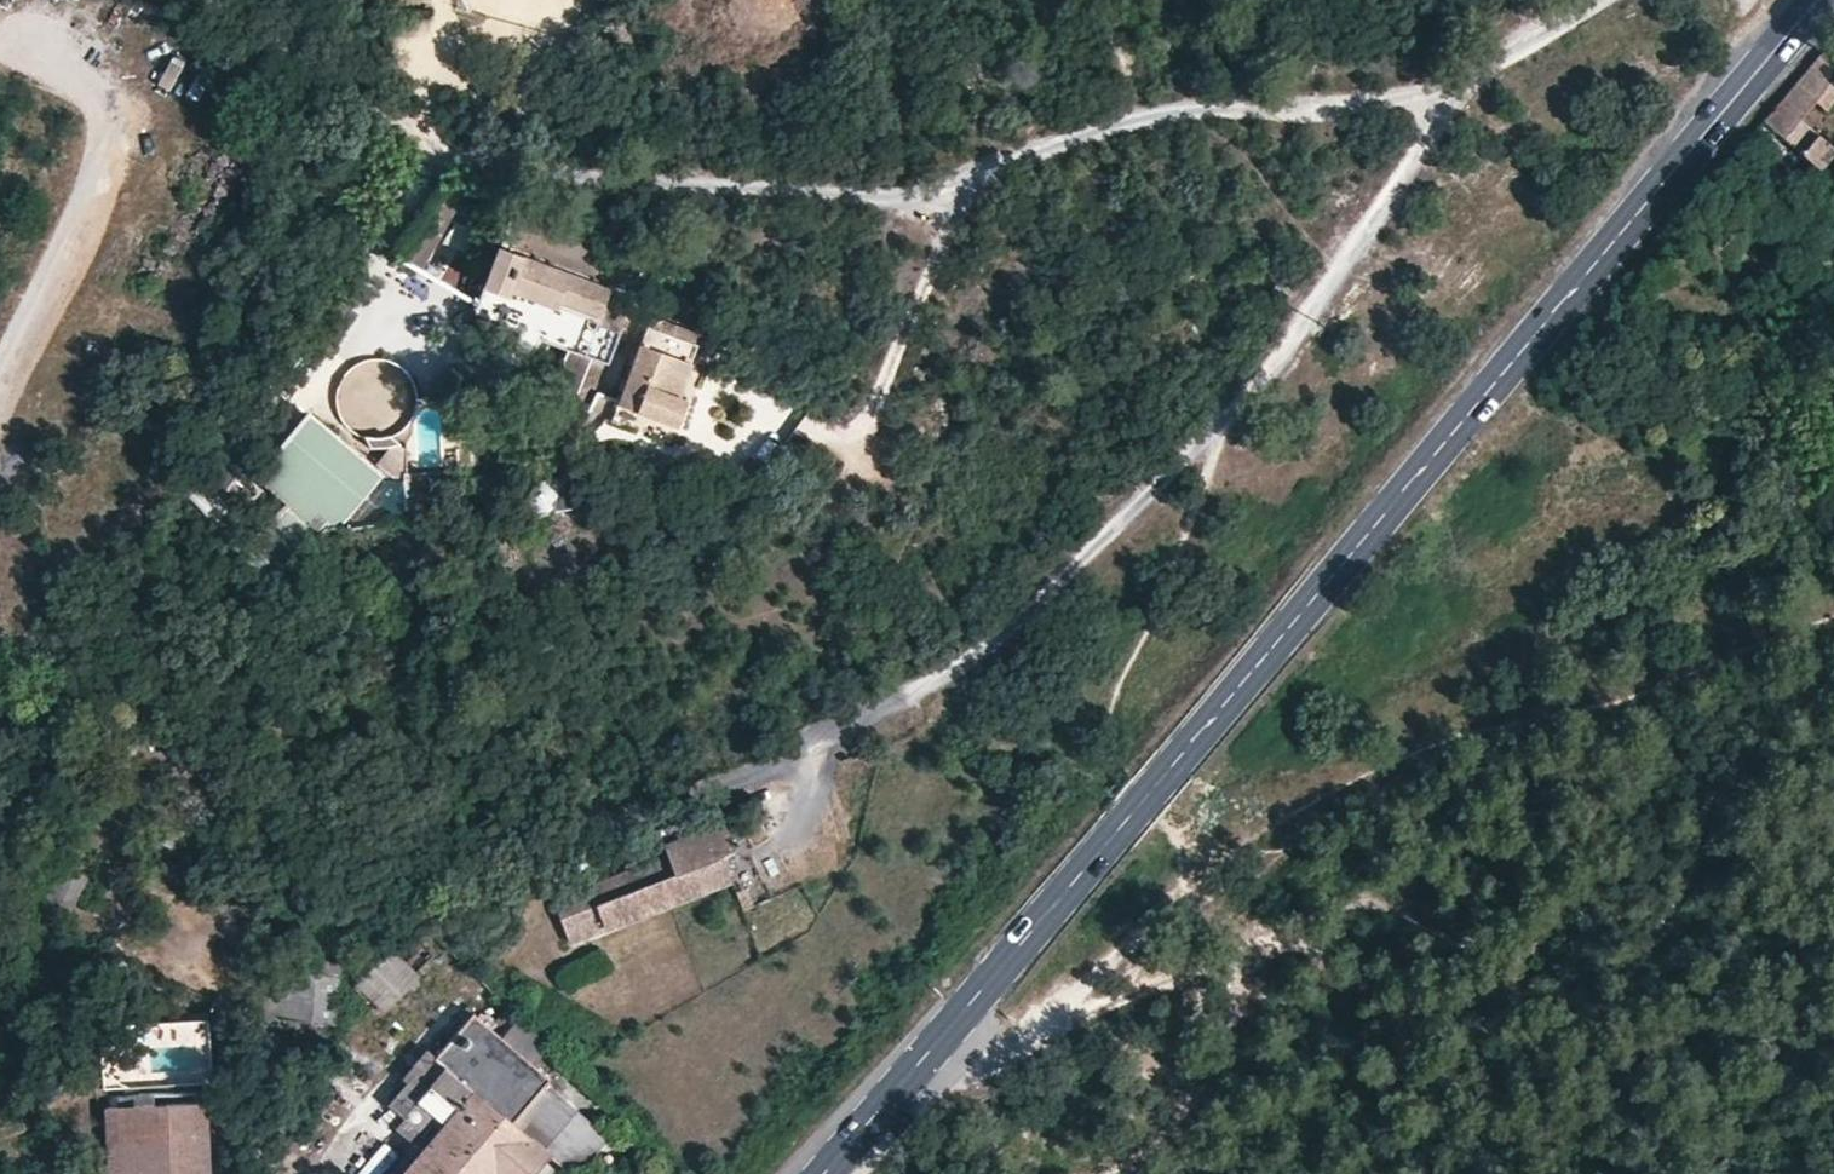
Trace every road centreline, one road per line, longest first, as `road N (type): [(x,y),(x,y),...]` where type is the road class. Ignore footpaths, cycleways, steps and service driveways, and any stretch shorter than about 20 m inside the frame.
road 1 (primary): [(825,1173),(1822,0)]
road 2 (unclassified): [(231,0),(417,128),(546,170),(861,197),(952,179),(1153,111),(1370,103),(1451,77)]
road 3 (unclassified): [(746,873),(806,840),(818,773),(839,732),(952,674),(1233,411),(1406,170),(1451,77)]
road 4 (track): [(1735,652),(1338,826),(1265,844),(1189,842),(1157,818)]
road 5 (track): [(0,393),(93,182),(126,80),(41,35)]
road 6 (unclassified): [(1451,77),(1595,0)]

